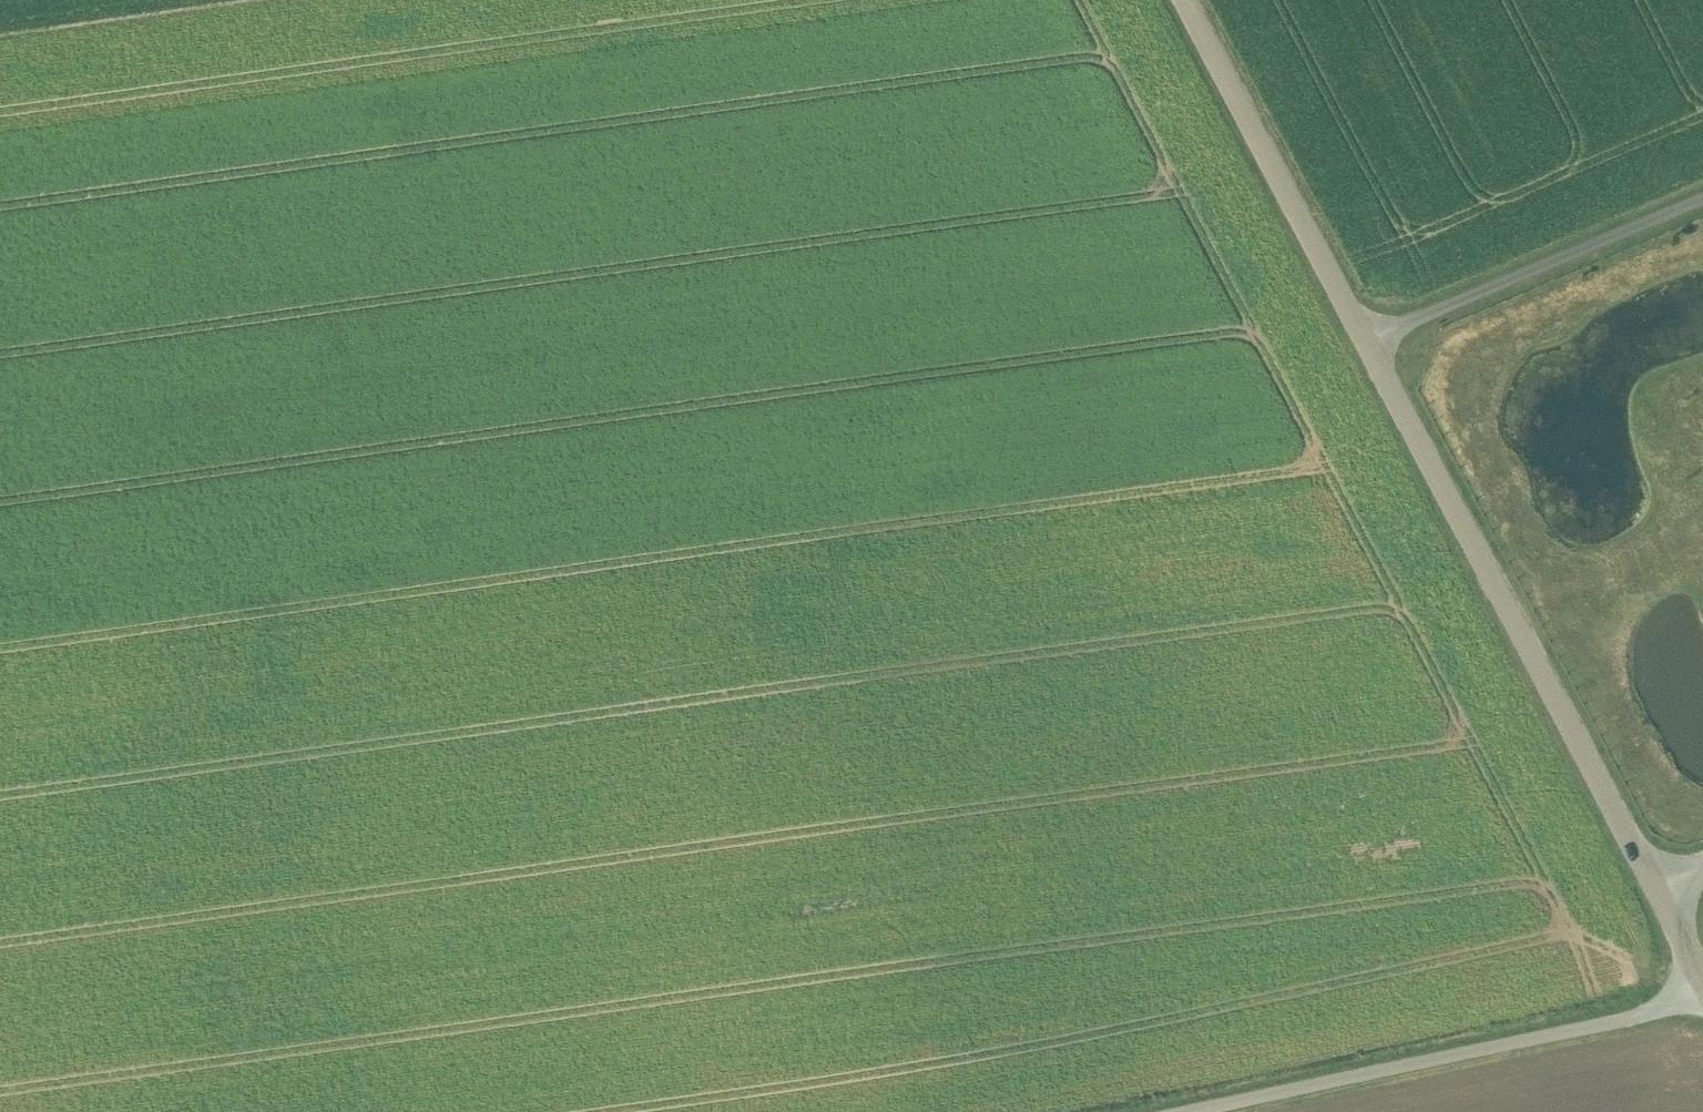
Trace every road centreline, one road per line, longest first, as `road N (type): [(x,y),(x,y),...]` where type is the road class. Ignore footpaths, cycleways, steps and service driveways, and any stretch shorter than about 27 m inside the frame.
road 1 (unclassified): [(1658,891),(1186,0)]
road 2 (unclassified): [(1702,988),(1660,1011),(1153,1111)]

